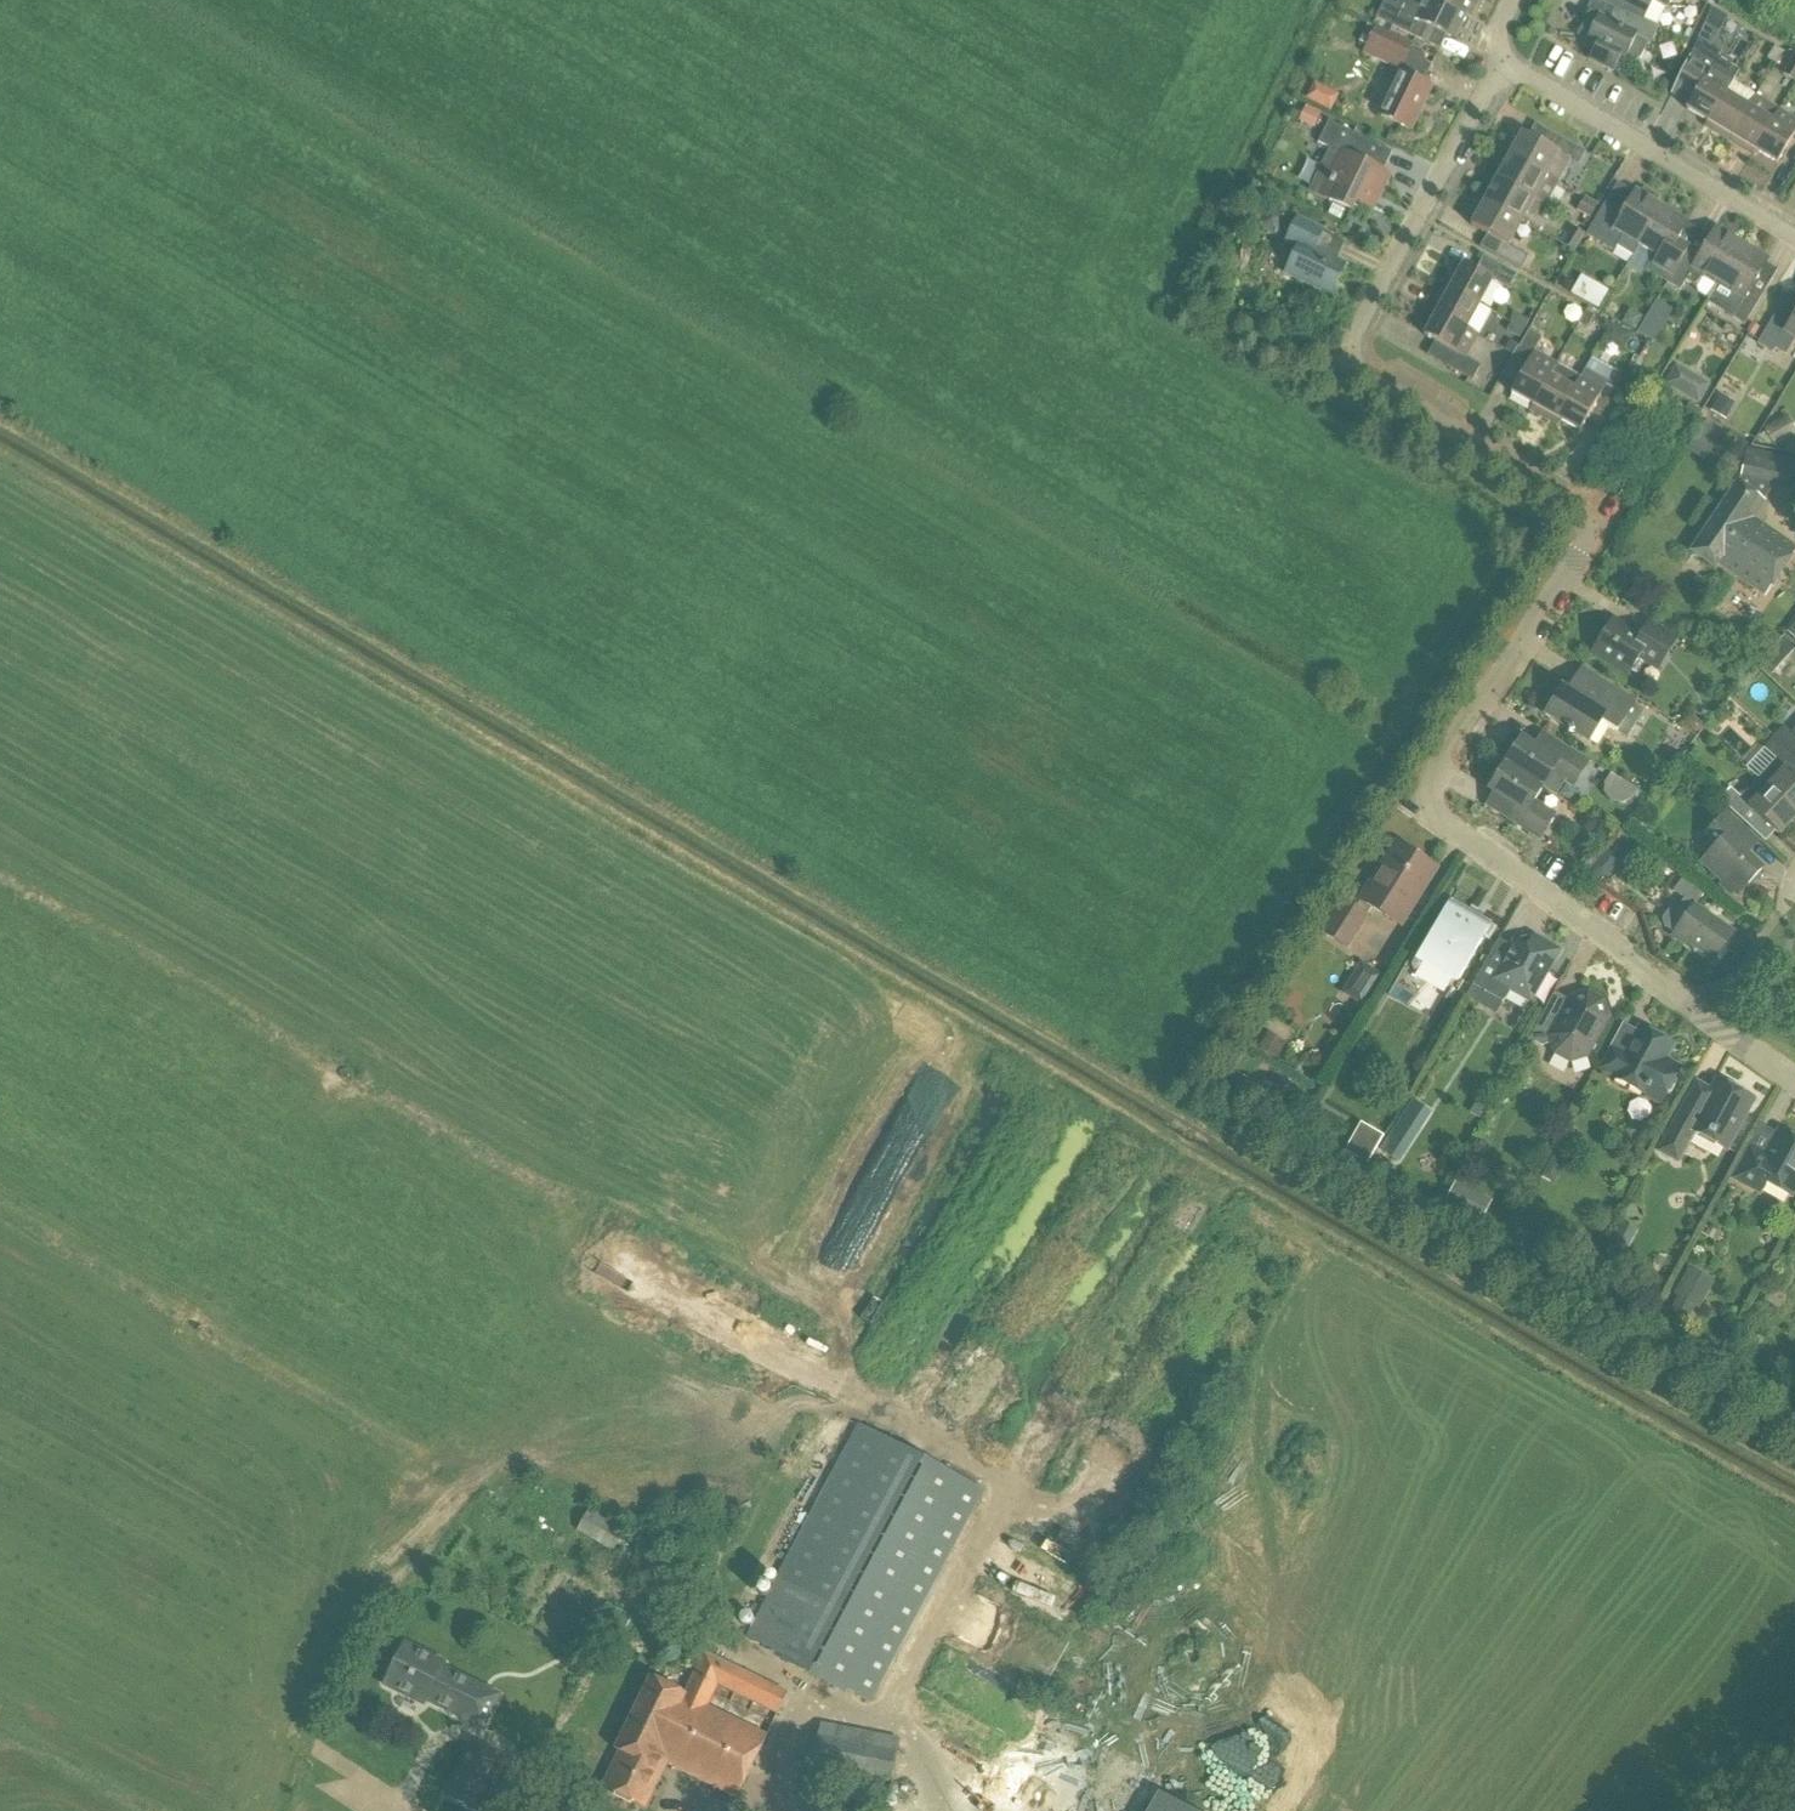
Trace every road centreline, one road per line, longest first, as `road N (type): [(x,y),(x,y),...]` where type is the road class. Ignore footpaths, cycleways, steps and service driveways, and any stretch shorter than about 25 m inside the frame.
road 1 (residential): [(1794,1083),(1432,807),(1431,782),(1609,518),(1351,374),(1345,355),(1506,60)]
road 2 (residential): [(1794,238),(1506,60)]

